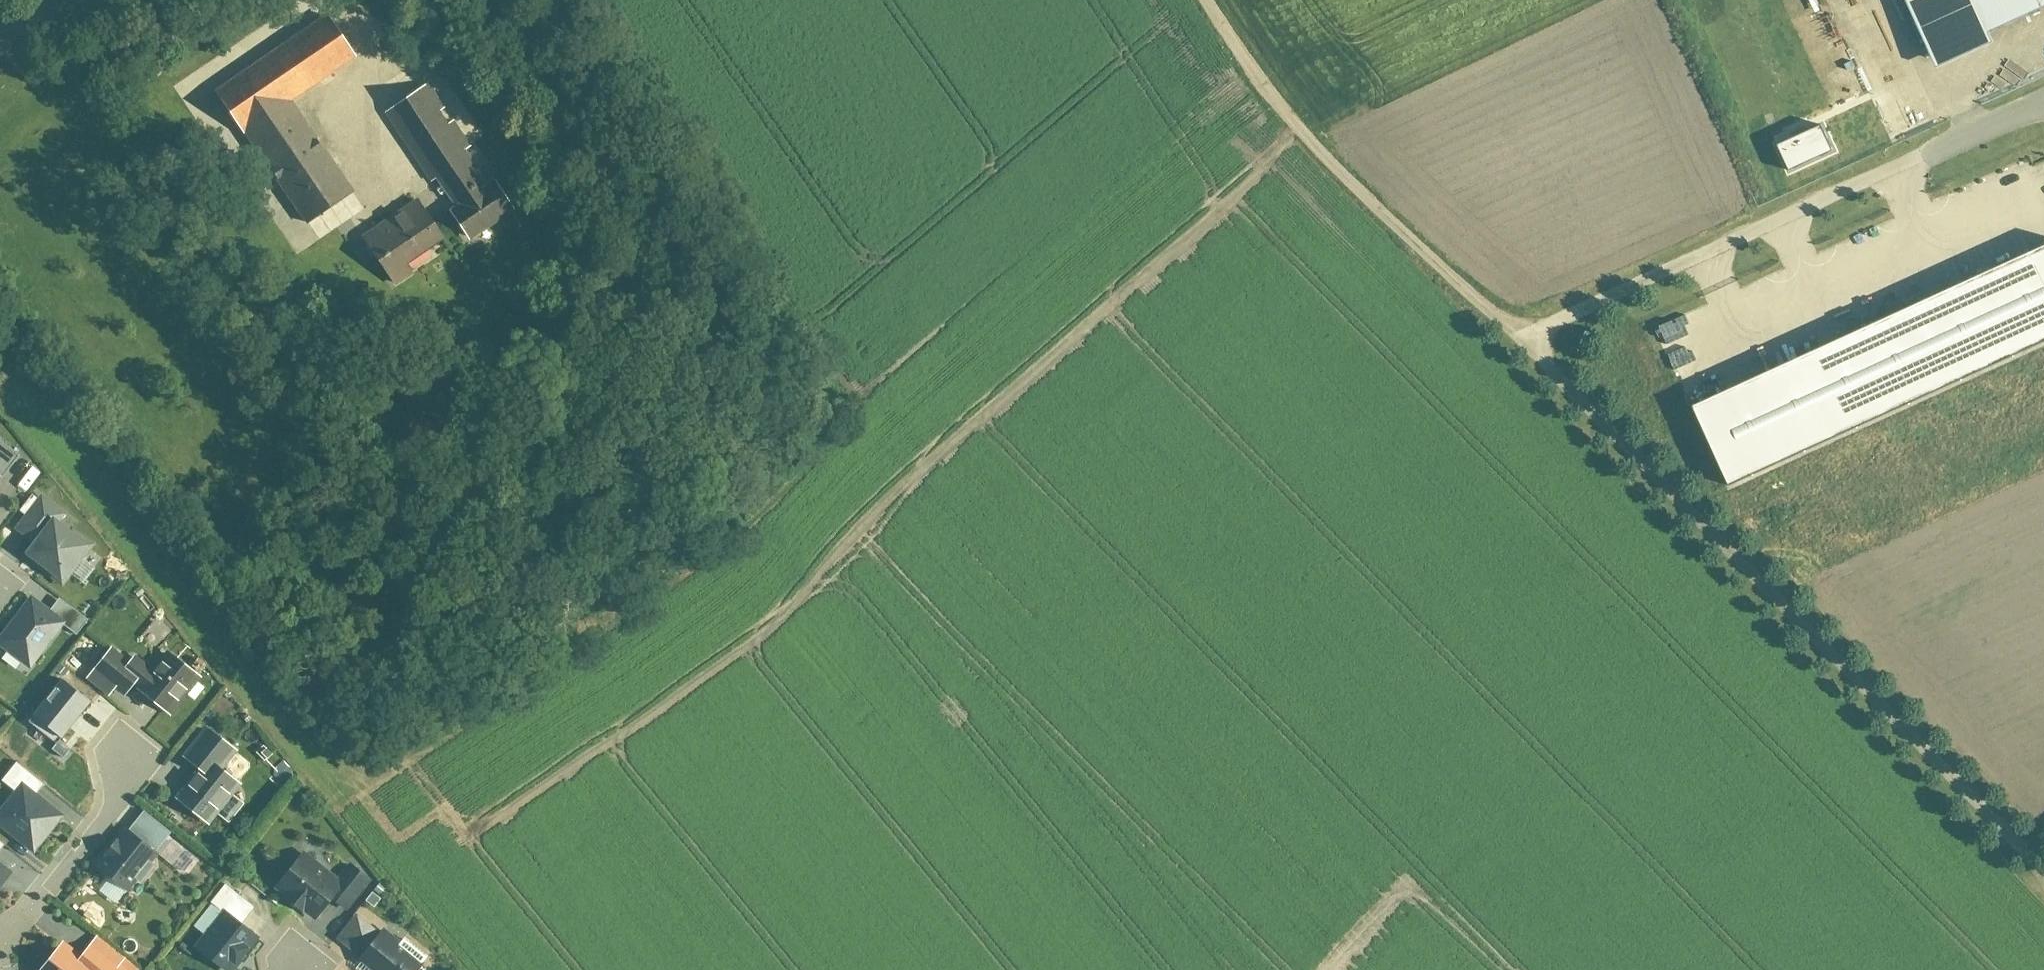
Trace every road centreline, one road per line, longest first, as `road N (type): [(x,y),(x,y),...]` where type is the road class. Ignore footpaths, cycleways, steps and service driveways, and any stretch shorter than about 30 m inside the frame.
road 1 (residential): [(2043,867),(1548,368),(1536,343)]
road 2 (residential): [(2043,101),(1548,327),(1536,343)]
road 3 (track): [(1208,0),(1311,139),(1434,263),(1536,343)]
road 4 (residential): [(143,762),(0,942)]

